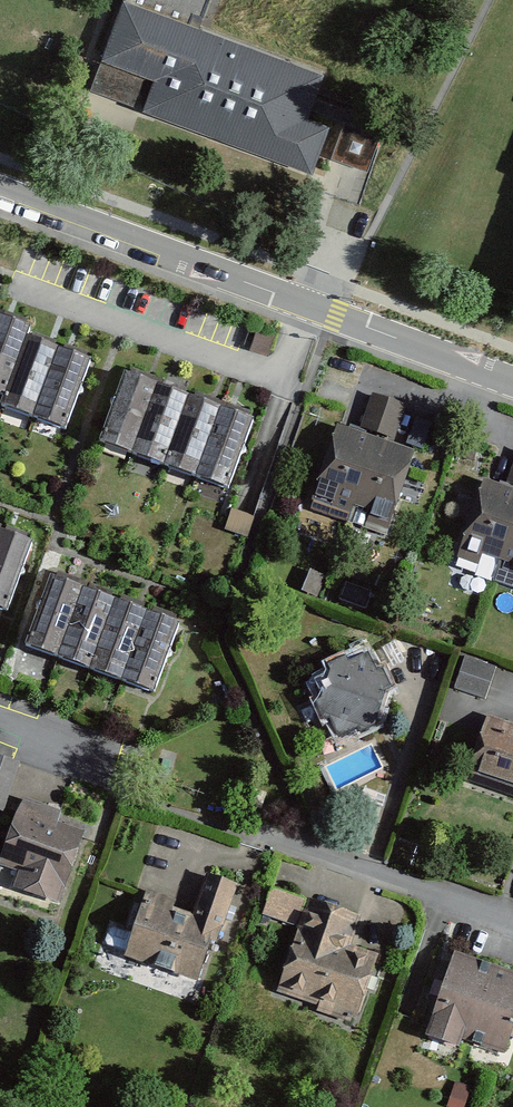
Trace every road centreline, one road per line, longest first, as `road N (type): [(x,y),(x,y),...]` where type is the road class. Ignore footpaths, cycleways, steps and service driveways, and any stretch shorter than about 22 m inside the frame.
road 1 (residential): [(0,191),(512,381)]
road 2 (residential): [(512,920),(261,836)]
road 3 (residential): [(0,712),(72,737),(61,769),(129,793)]

